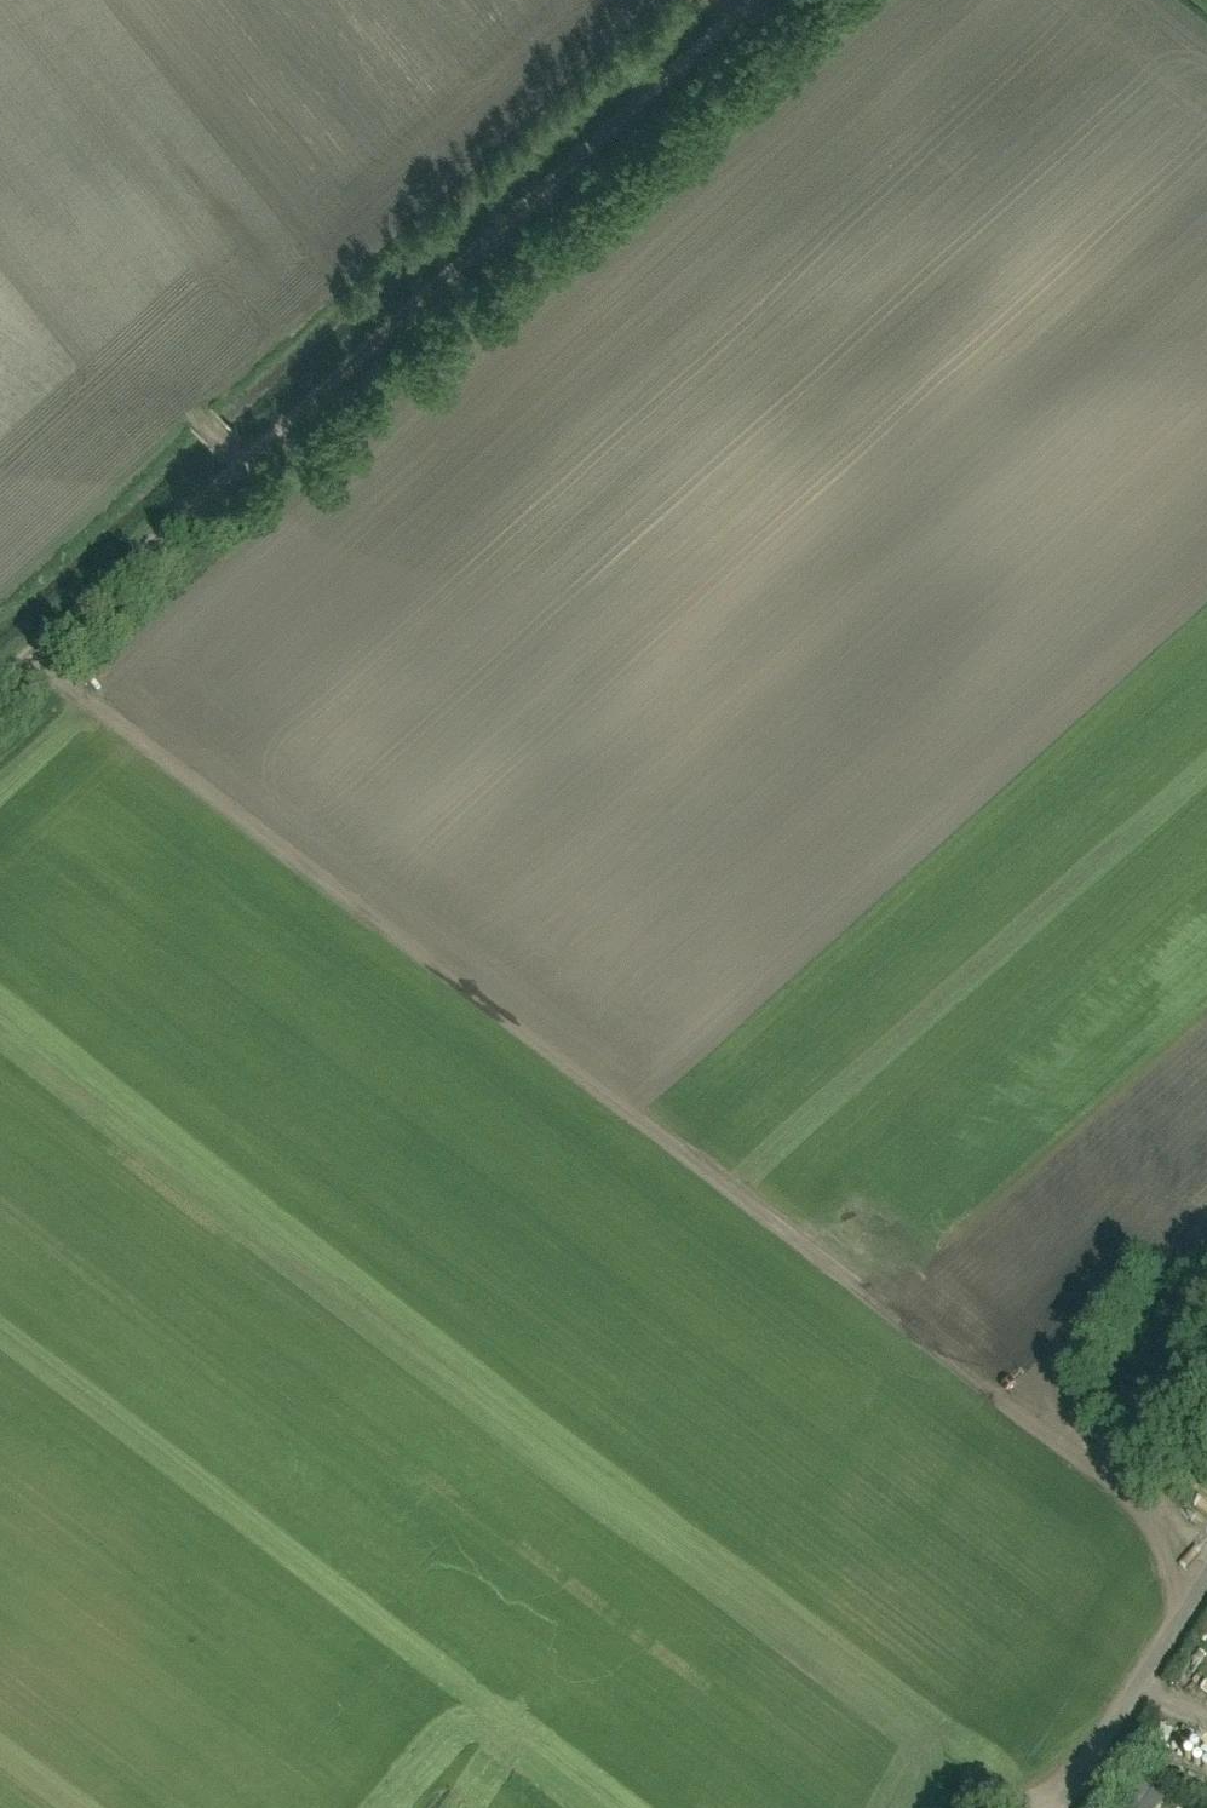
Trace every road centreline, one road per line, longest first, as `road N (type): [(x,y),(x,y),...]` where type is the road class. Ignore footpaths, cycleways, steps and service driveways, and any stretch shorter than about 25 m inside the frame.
road 1 (track): [(0,676),(740,0)]
road 2 (residential): [(1206,1580),(1068,1807)]

